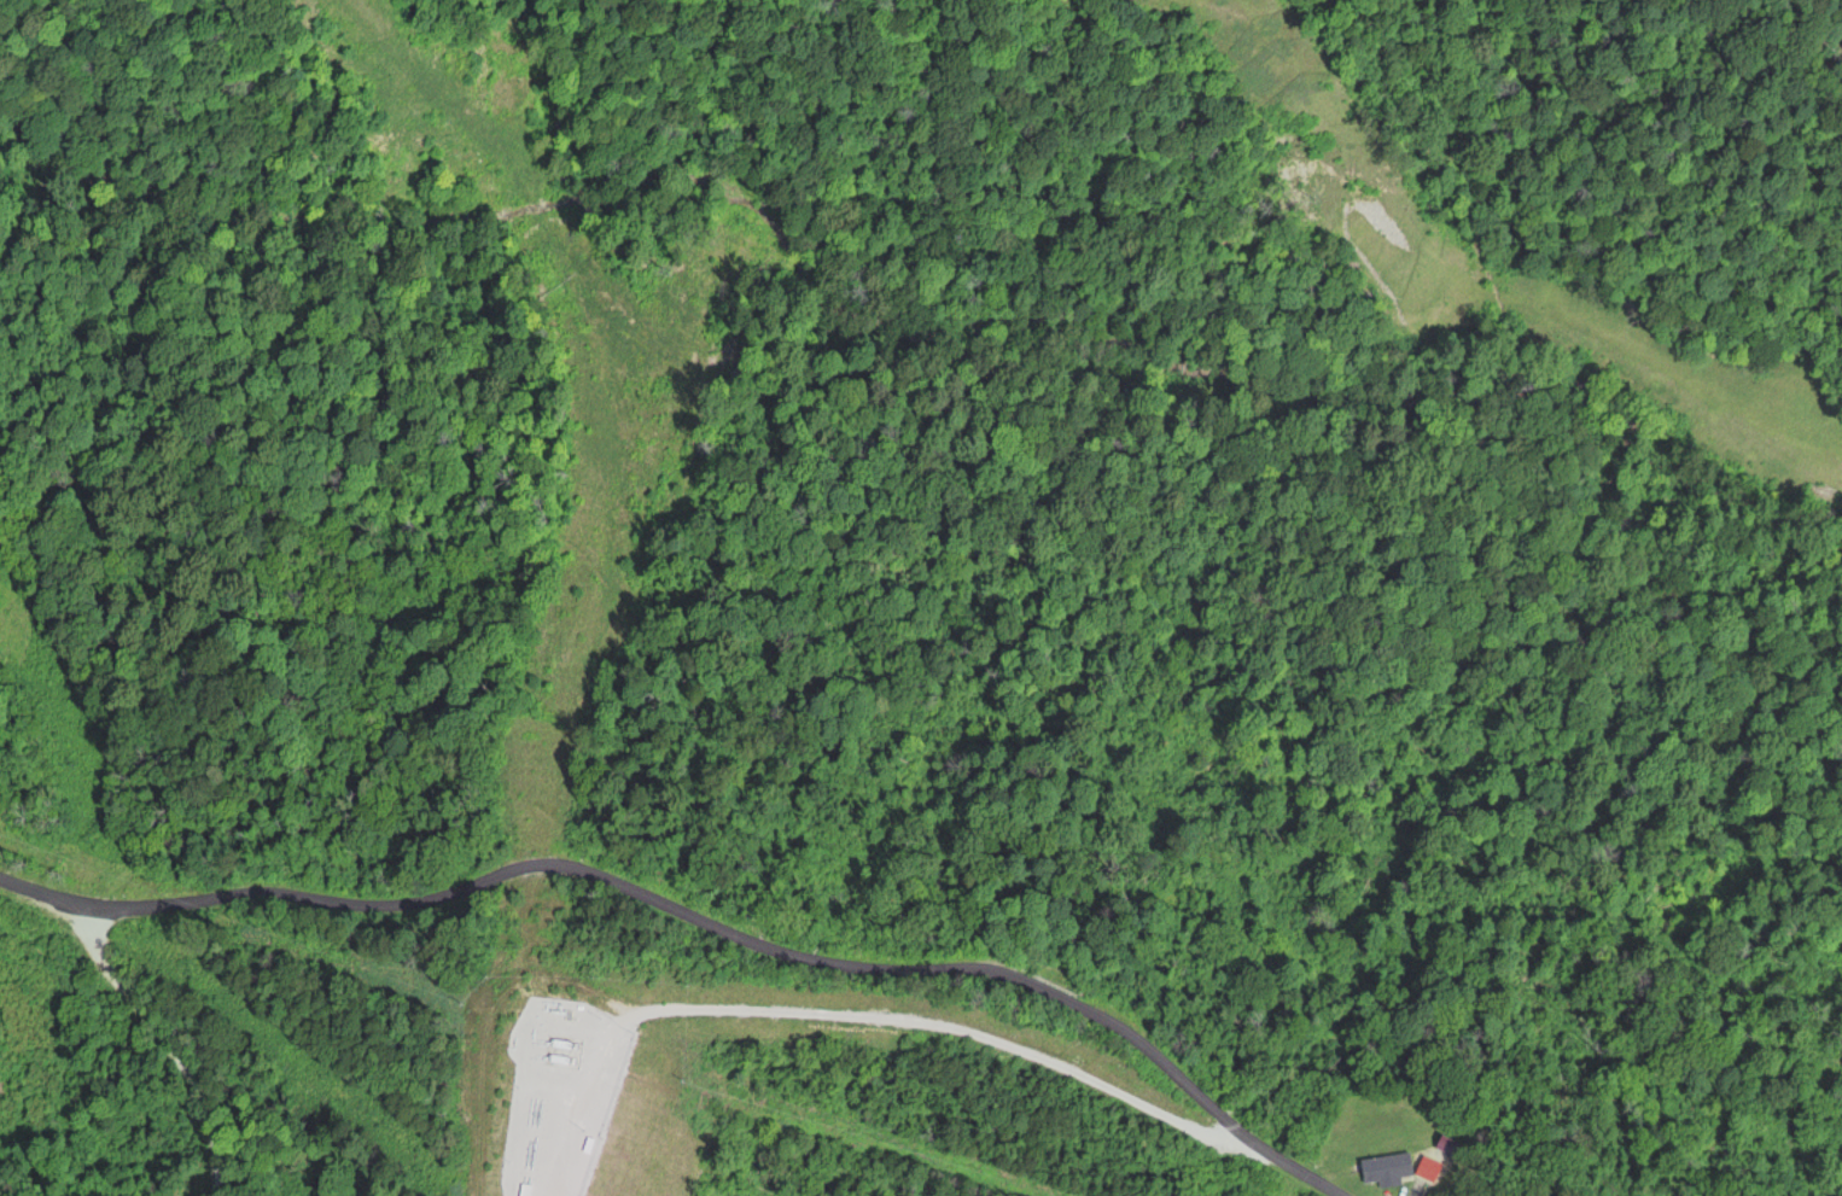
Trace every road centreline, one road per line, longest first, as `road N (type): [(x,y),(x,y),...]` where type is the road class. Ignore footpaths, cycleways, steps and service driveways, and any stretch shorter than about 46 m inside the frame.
road 1 (tertiary): [(1338,1195),(1121,1032),(1015,973),(850,970),(610,881),(543,867),(391,909),(246,895),(76,905),(0,878)]

